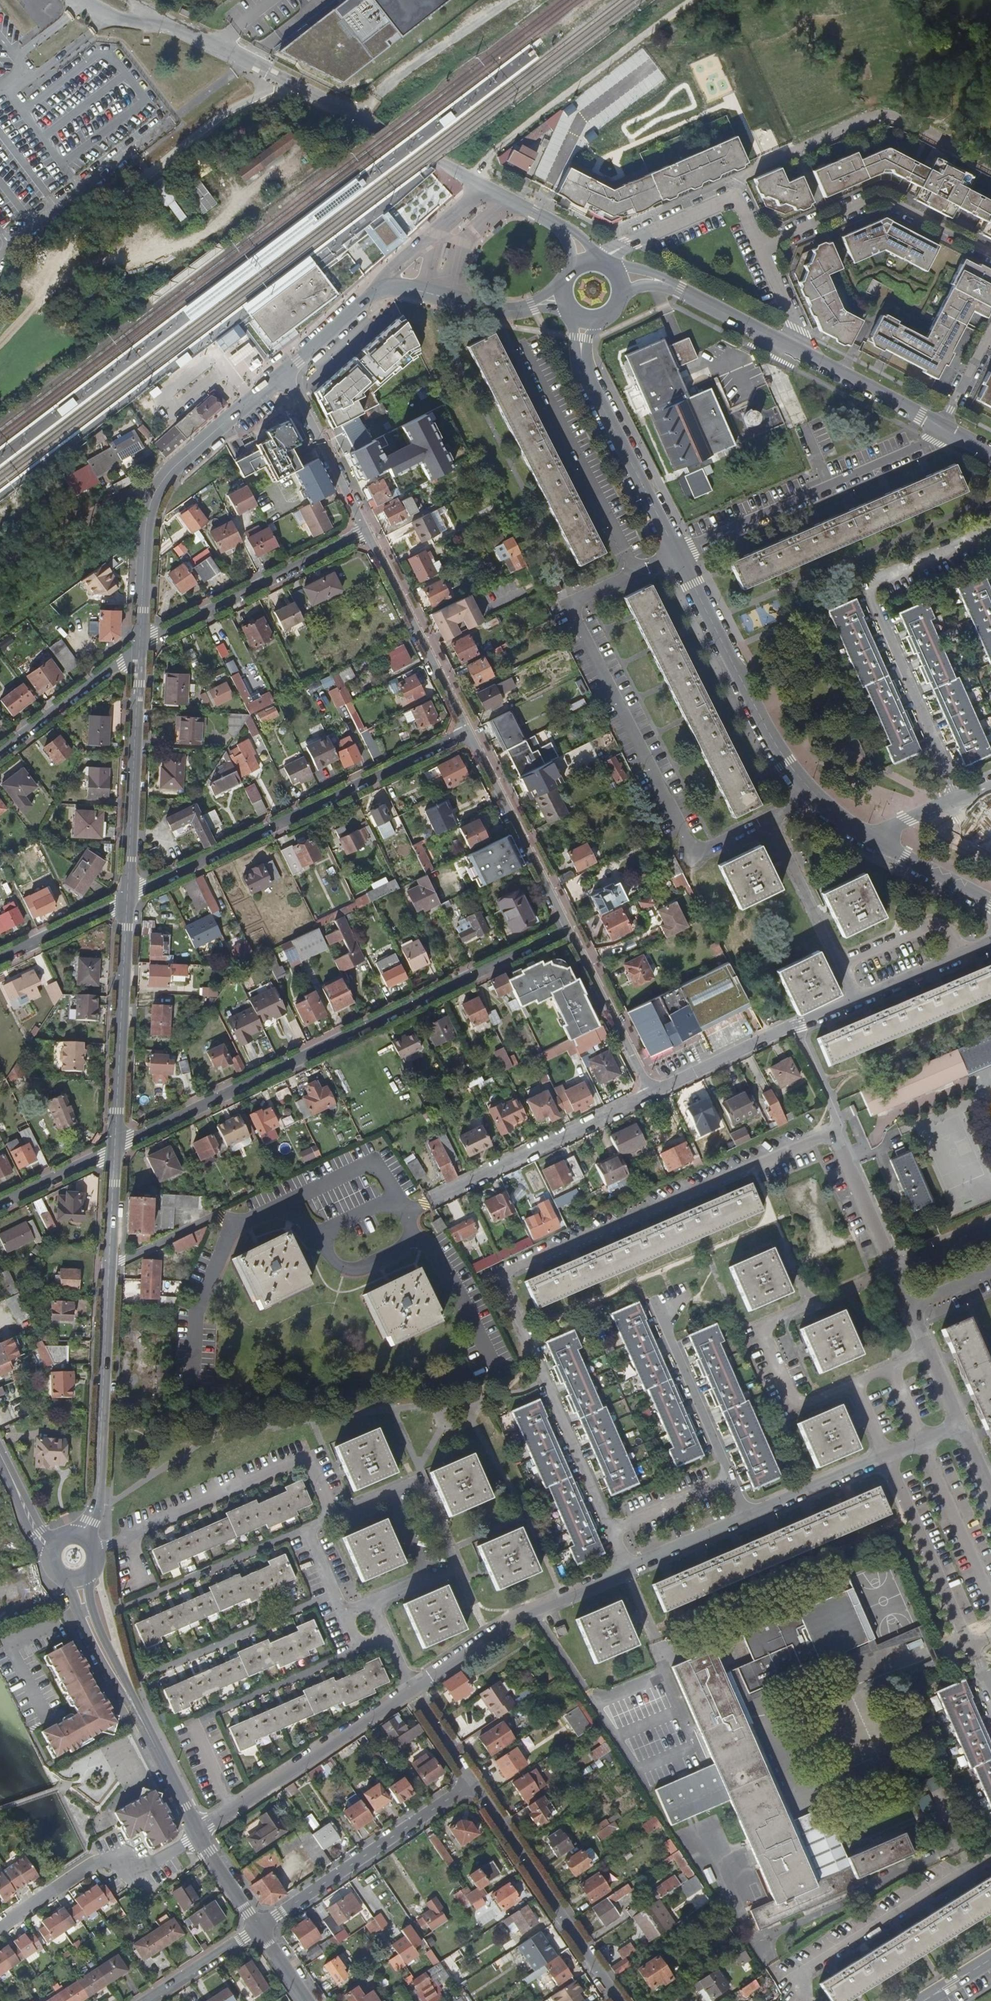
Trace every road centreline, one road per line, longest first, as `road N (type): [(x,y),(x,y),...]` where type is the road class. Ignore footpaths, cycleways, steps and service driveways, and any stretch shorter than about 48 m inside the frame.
road 1 (residential): [(894,1260),(838,1135),(507,1276),(623,1570)]
road 2 (residential): [(109,1268),(219,1216),(249,1220),(381,1159),(405,1211),(652,1093)]
road 3 (residential): [(570,930),(114,1150)]
road 4 (residential): [(623,1570),(533,1611),(201,1838)]
road 5 (residential): [(128,899),(469,730)]
road 6 (residential): [(965,1428),(623,1570)]
road 7 (tertiary): [(78,0),(109,18),(179,29),(381,130)]
road 8 (residential): [(282,375),(157,486),(147,521),(140,647)]
road 9 (residential): [(677,553),(921,449),(942,426)]
road 10 (tertiary): [(79,1582),(118,1680),(201,1838)]
road 11 (residential): [(532,308),(497,310),(385,290),(282,375)]
road 12 (residential): [(109,1268),(97,1504),(81,1539)]
road 13 (tertiary): [(677,553),(583,366),(583,318)]
road 14 (residential): [(473,1789),(616,2000)]
road 15 (residential): [(261,1930),(473,1789)]
road 16 (residential): [(366,532),(140,647)]
road 17 (residential): [(140,647),(128,899)]
road 18 (residential): [(990,255),(892,201),(872,198),(762,245)]
road 19 (residential): [(128,899),(114,1150)]
road 20 (residential): [(811,790),(772,819),(857,1003)]
road 21 (residential): [(201,1838),(141,1883),(109,1856),(0,1927)]
road 22 (residential): [(469,730),(570,930)]
road 23 (residential): [(652,1093),(857,1003)]
road 24 (residential): [(366,532),(469,730)]
road 25 (residential): [(605,265),(628,242),(734,198),(762,245)]
road 26 (tertiary): [(592,262),(574,239),(440,162)]
road 27 (residential): [(570,930),(652,1093)]
road 28 (residential): [(965,1428),(894,1260)]
road 29 (tertiary): [(758,713),(677,553)]
road 30 (residential): [(282,375),(366,532)]
road 31 (residential): [(140,647),(0,751)]
road 32 (residential): [(942,426),(806,354)]
road 33 (residential): [(857,1003),(990,946)]
road 34 (residential): [(0,960),(128,899)]
road 35 (residential): [(806,354),(681,291)]
road 36 (tertiary): [(875,841),(990,903)]
road 37 (residential): [(261,1930),(151,2000)]
road 38 (residential): [(875,841),(990,787)]
road 39 (residential): [(114,1150),(0,1204)]

